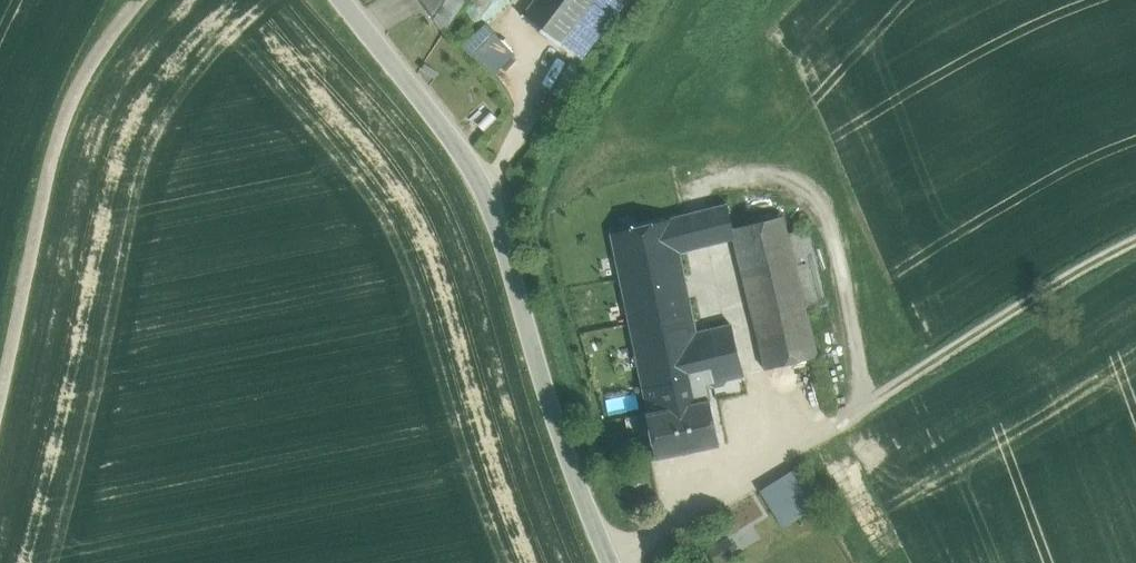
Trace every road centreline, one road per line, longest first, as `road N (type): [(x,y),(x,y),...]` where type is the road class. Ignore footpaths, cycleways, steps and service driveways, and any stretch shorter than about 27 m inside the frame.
road 1 (tertiary): [(611,562),(538,363),(490,195),(339,0)]
road 2 (unclassified): [(143,0),(87,65),(51,158),(0,395)]
road 3 (track): [(838,416),(1135,241)]
road 4 (unclassified): [(611,562),(838,416)]

